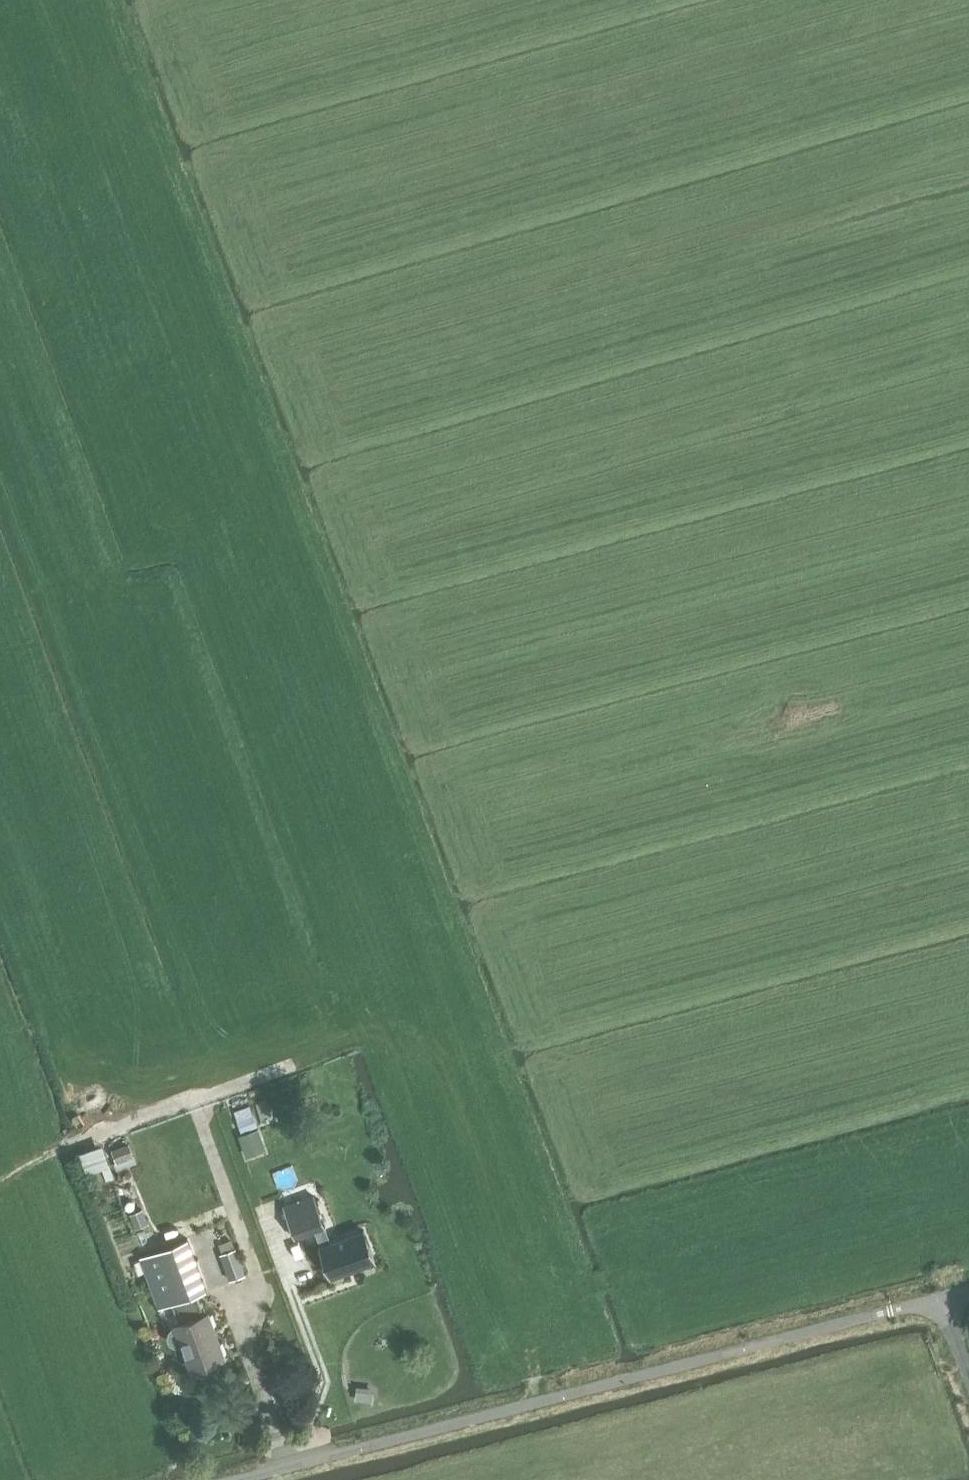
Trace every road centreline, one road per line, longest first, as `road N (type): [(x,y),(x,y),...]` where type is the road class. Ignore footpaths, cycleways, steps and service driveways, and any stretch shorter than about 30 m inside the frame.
road 1 (unclassified): [(239,1479),(941,1301)]

